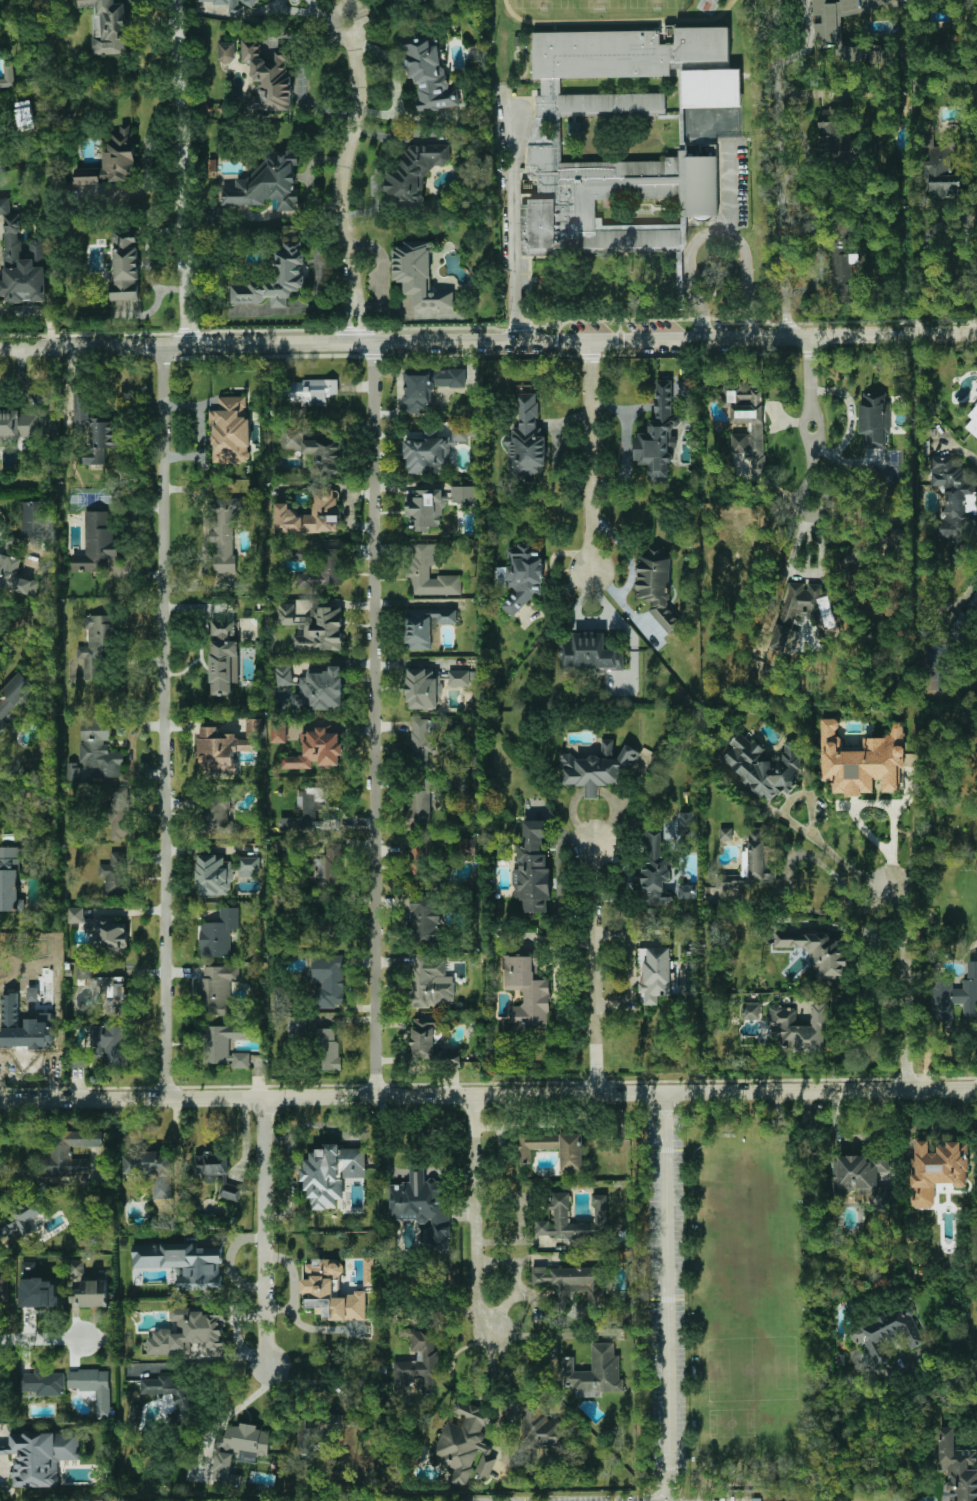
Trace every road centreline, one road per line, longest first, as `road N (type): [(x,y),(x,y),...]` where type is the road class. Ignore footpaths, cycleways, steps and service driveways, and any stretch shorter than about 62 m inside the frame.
road 1 (tertiary): [(976,333),(0,347)]
road 2 (tertiary): [(976,1089),(0,1099)]
road 3 (residential): [(165,1097),(163,360),(176,345)]
road 4 (residential): [(379,1095),(373,359),(363,342)]
road 5 (residential): [(176,345),(190,327),(178,0)]
road 6 (residential): [(786,336),(774,0)]
road 7 (residential): [(363,342),(353,321),(339,203),(357,89),(348,23)]
road 8 (residential): [(261,1096),(266,1368)]
road 9 (residential): [(599,1092),(594,840)]
road 10 (residential): [(589,339),(593,575)]
road 11 (residential): [(475,1094),(480,1323)]
road 12 (residential): [(905,1088),(905,940),(886,884)]

